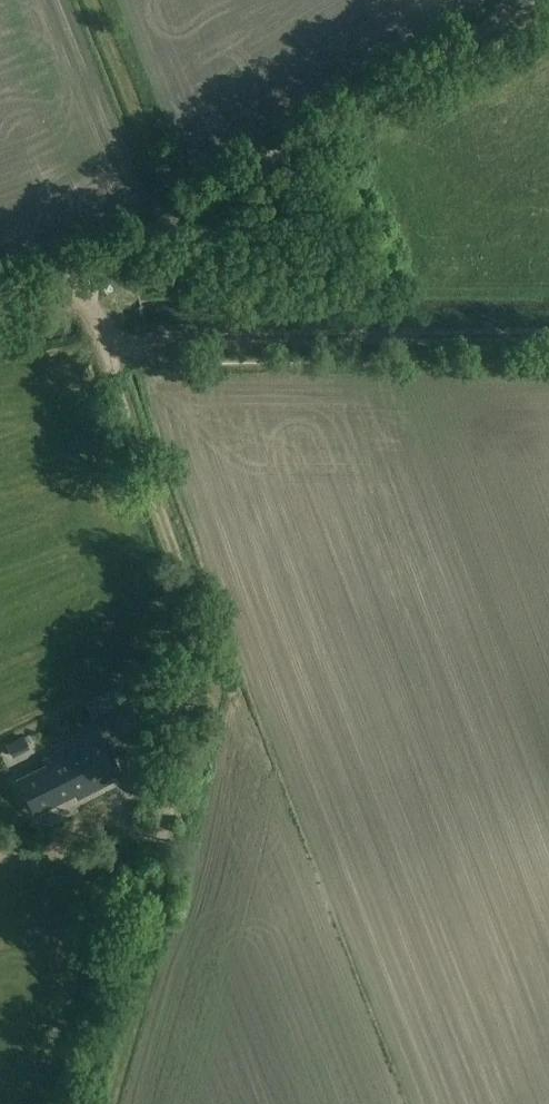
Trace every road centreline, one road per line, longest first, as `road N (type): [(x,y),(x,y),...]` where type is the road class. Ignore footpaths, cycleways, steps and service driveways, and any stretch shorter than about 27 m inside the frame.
road 1 (unclassified): [(80,273),(526,0)]
road 2 (track): [(548,339),(101,336)]
road 3 (unclassified): [(200,661),(182,574),(80,273)]
road 4 (unclassified): [(200,661),(167,683),(156,704),(134,826),(163,833),(196,692)]
road 5 (track): [(97,1103),(163,833)]

